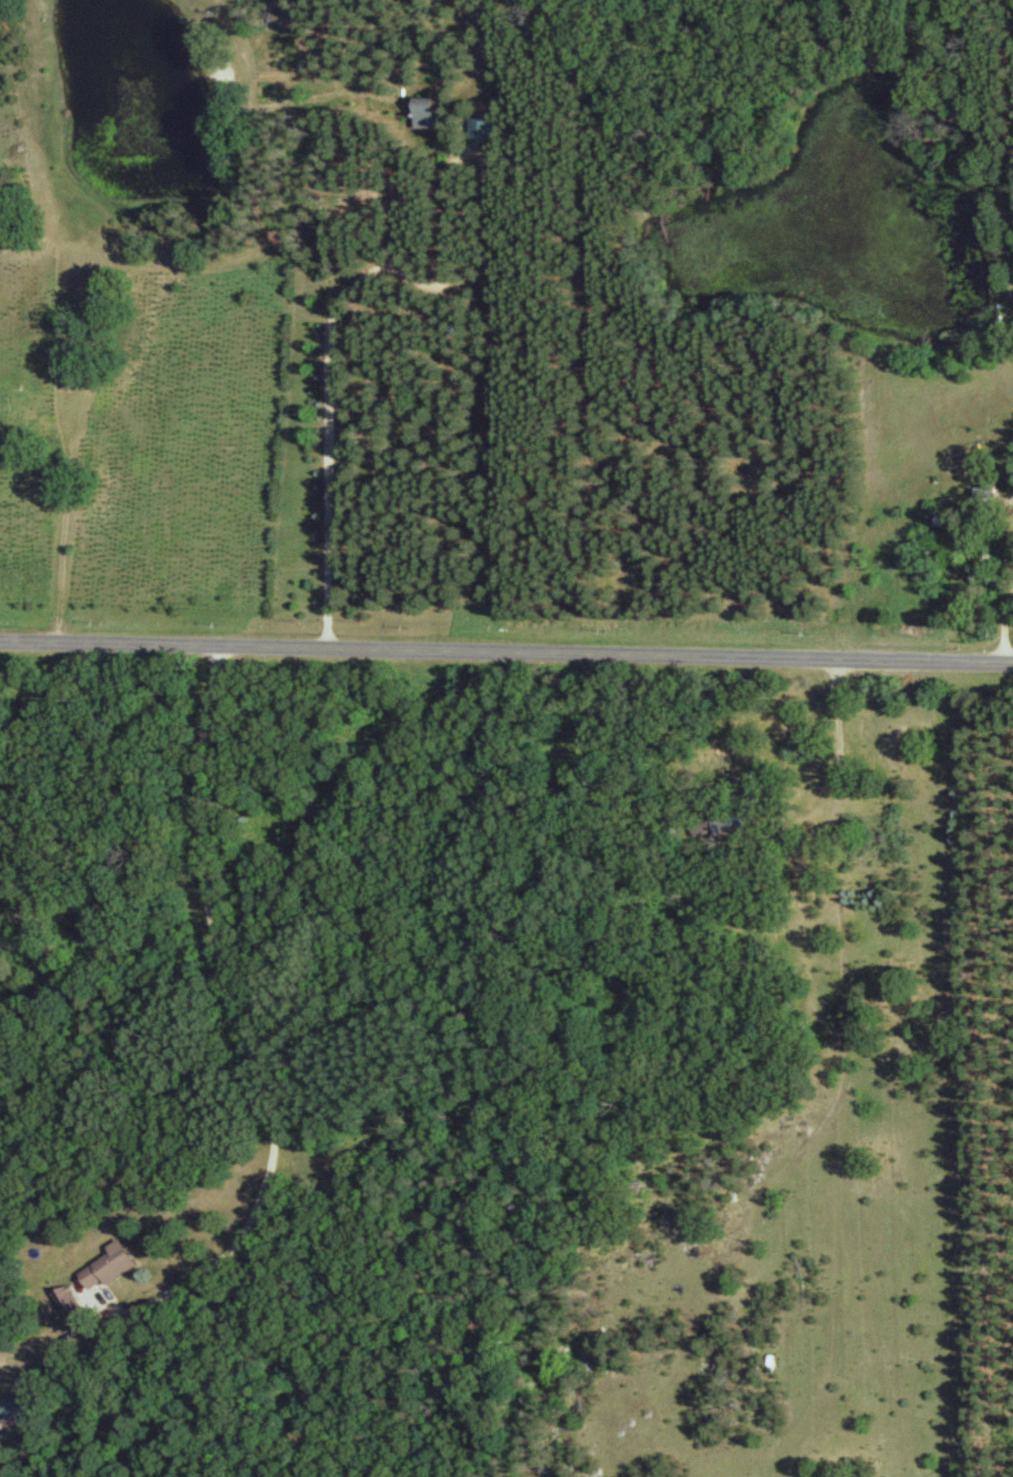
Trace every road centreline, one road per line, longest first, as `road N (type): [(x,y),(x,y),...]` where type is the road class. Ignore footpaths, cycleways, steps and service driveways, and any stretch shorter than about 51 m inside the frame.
road 1 (residential): [(0,640),(595,661),(1012,665)]

